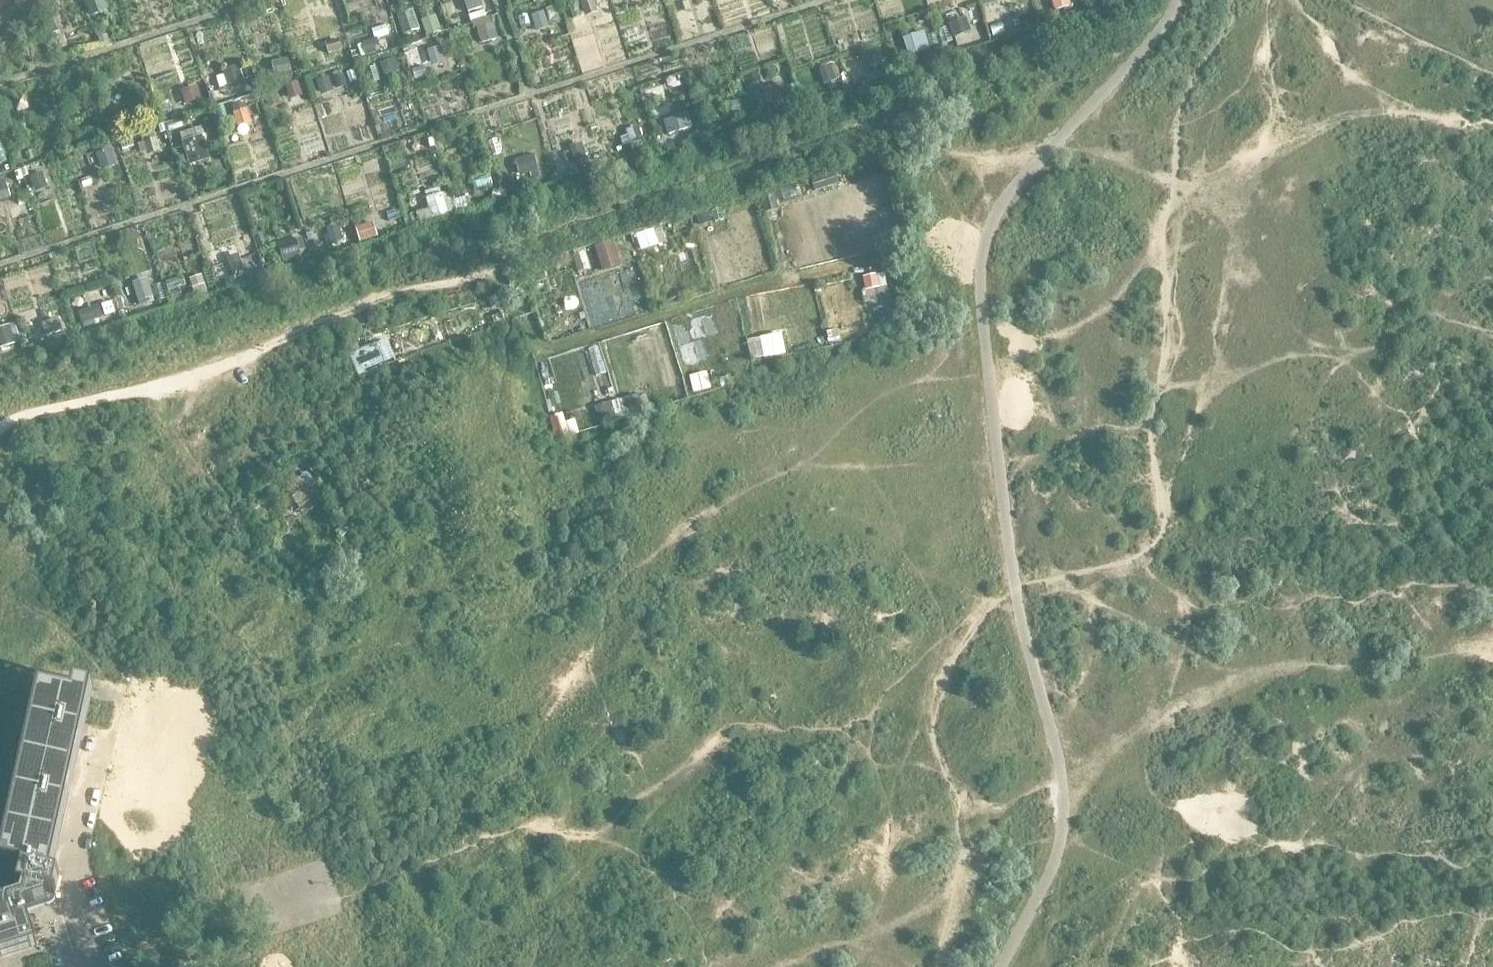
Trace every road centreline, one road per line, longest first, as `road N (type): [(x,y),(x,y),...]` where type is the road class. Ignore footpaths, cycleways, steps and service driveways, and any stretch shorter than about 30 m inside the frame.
road 1 (track): [(0,429),(42,412),(172,384),(410,289),(480,271)]
road 2 (track): [(480,271),(515,292),(537,343),(551,350),(858,260)]
road 3 (residential): [(89,966),(72,876),(81,787)]

